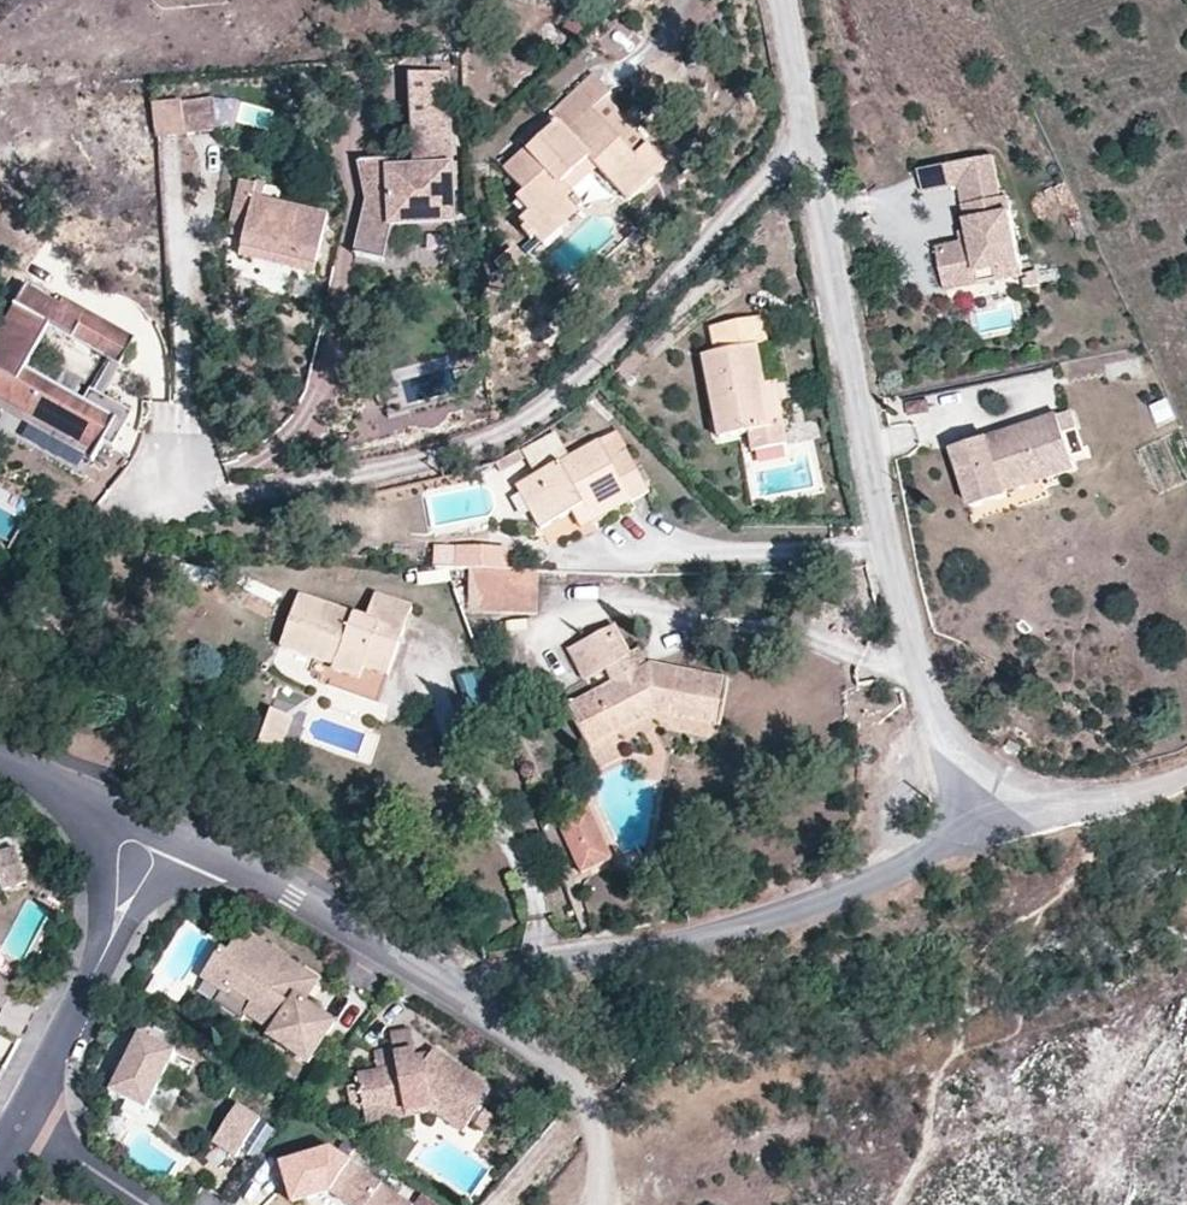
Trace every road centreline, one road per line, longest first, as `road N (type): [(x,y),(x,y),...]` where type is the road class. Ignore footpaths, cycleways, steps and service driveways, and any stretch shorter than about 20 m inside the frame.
road 1 (residential): [(779,0),(905,614),(958,796)]
road 2 (residential): [(958,796),(943,845),(833,899),(728,933),(481,975),(459,998)]
road 3 (residential): [(181,847),(293,896),(459,998)]
road 4 (unclassified): [(958,796),(1056,806),(1133,797),(1186,776)]
road 5 (residential): [(459,998),(586,1076),(592,1126)]
road 6 (residential): [(21,1122),(96,968)]
road 7 (residential): [(81,806),(98,869),(96,968)]
road 8 (residential): [(21,1122),(150,1204)]
road 9 (residential): [(96,968),(181,847)]

